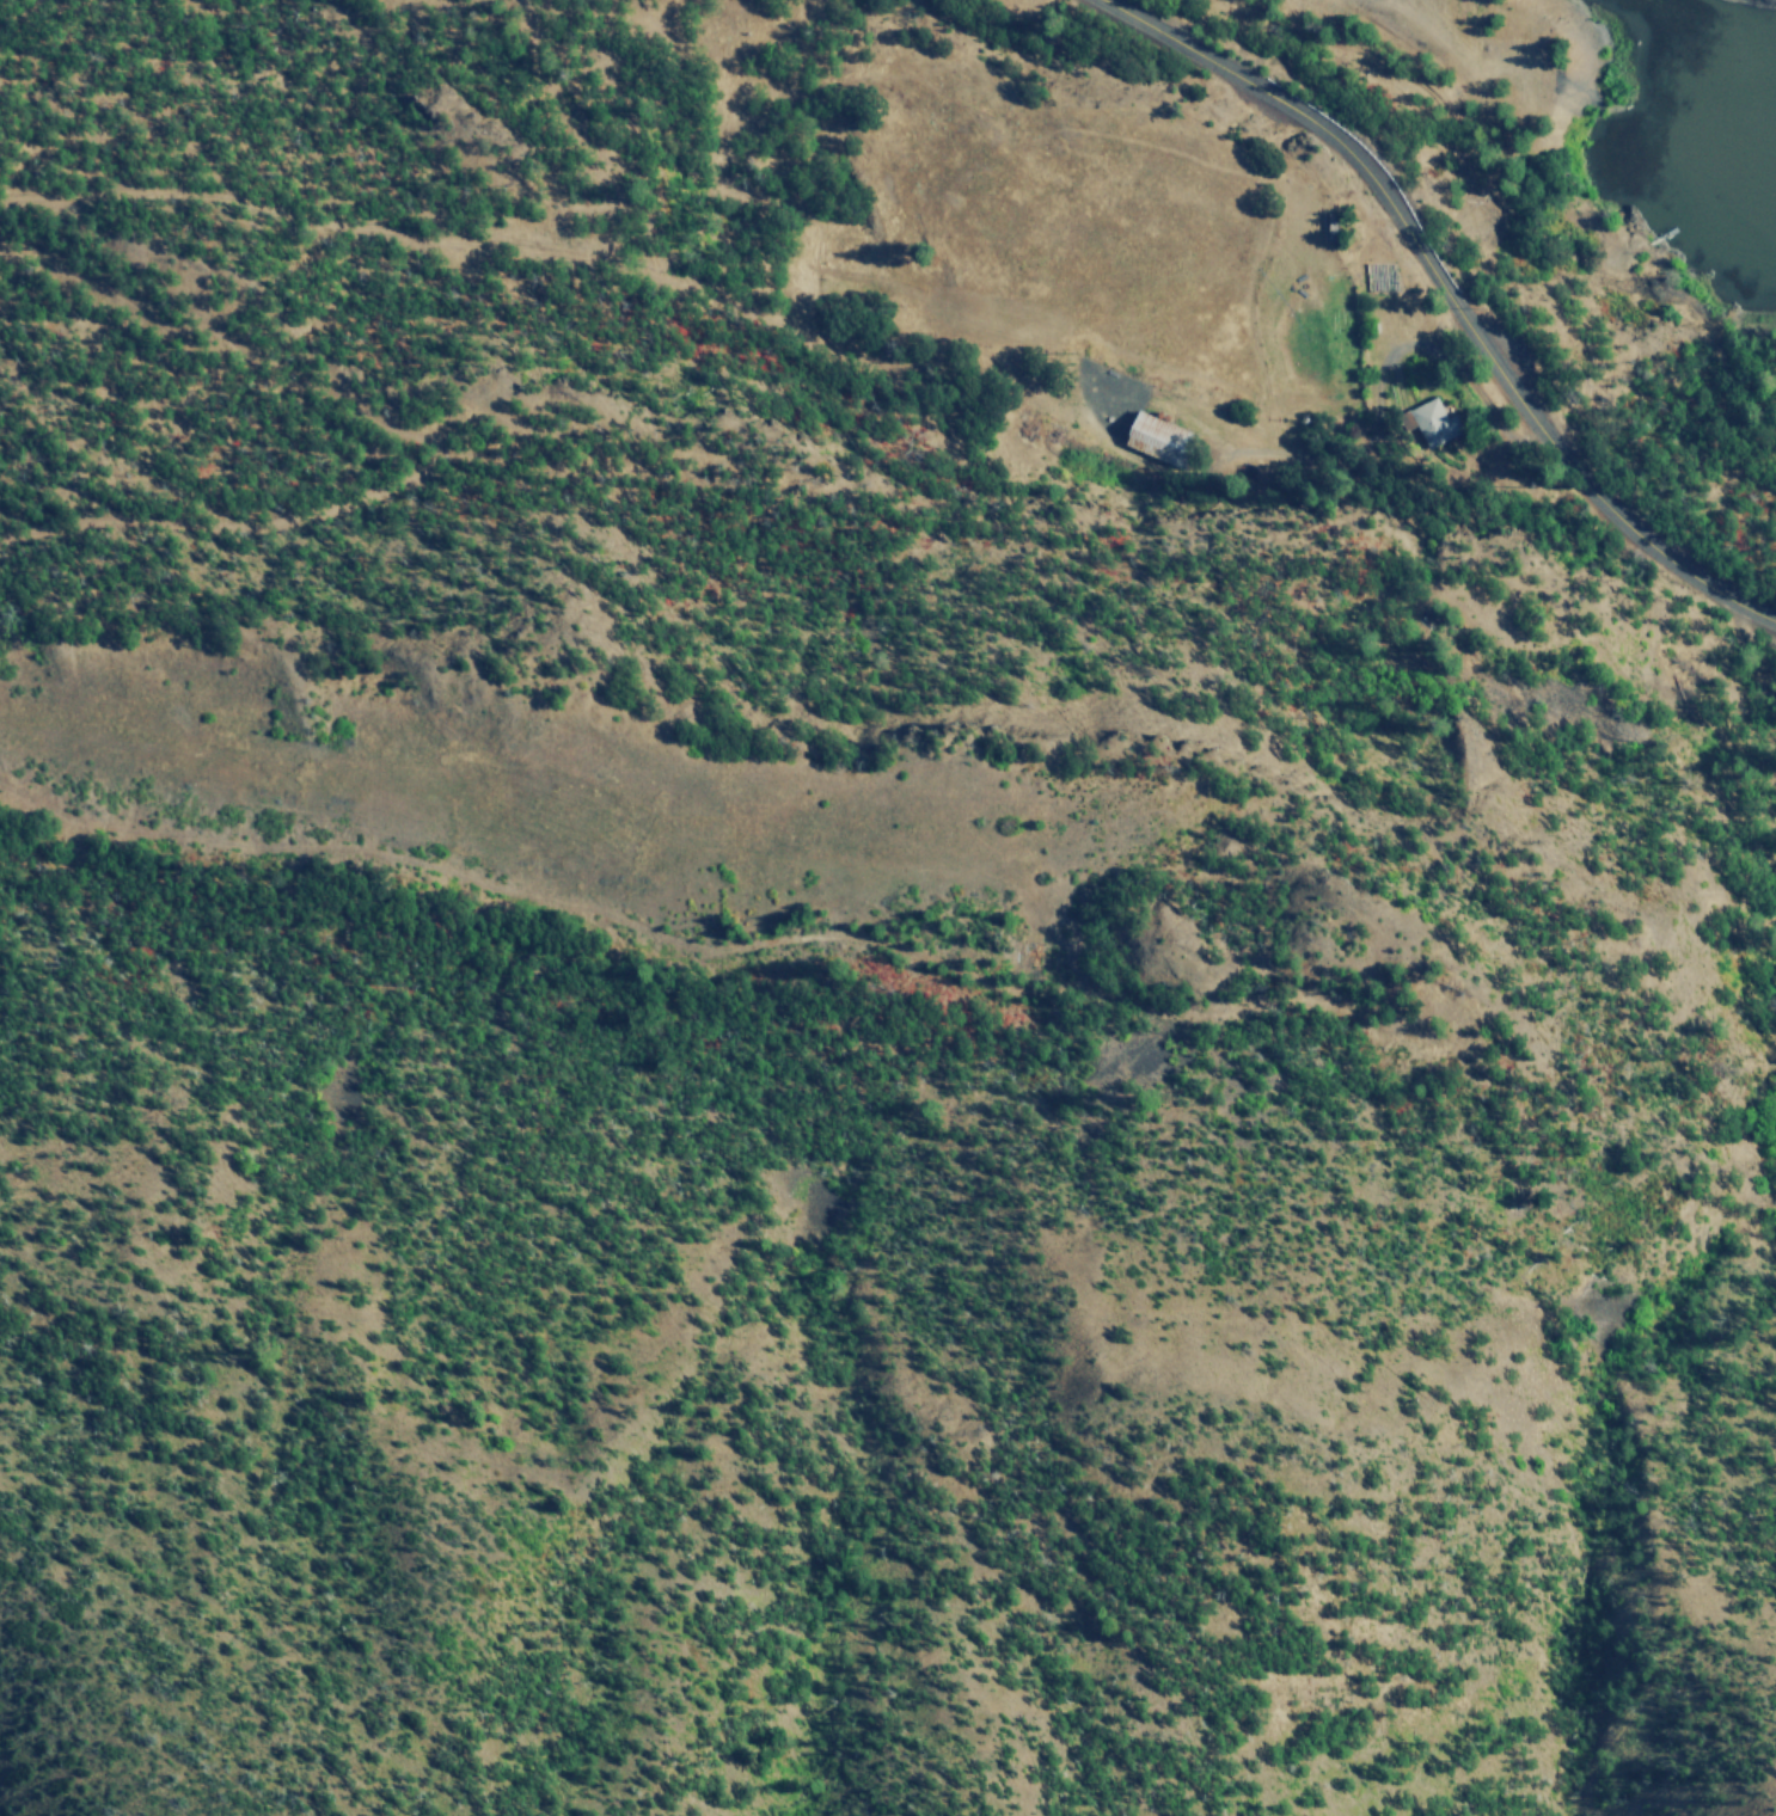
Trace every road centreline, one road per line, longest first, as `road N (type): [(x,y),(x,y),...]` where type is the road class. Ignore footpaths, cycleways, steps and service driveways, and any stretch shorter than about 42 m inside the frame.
road 1 (tertiary): [(1108,0),(1299,112),(1357,161),(1575,479),(1655,551),(1775,619)]

